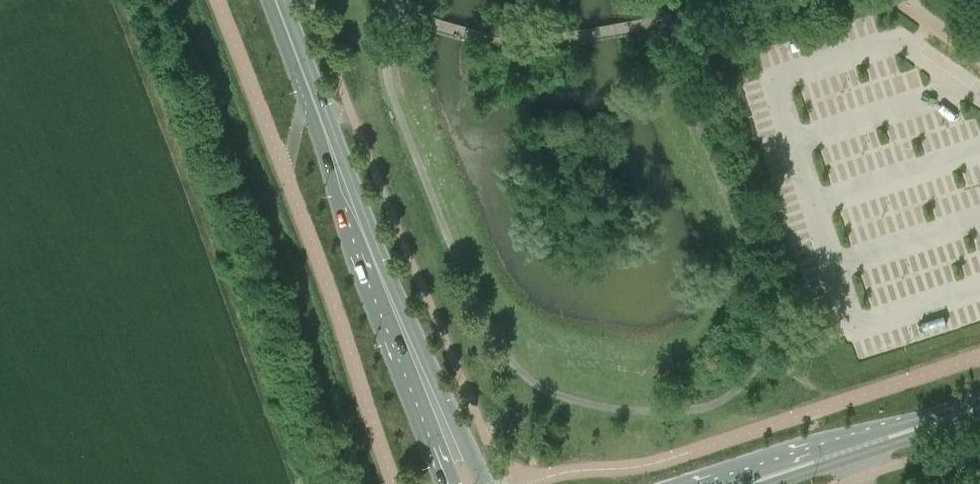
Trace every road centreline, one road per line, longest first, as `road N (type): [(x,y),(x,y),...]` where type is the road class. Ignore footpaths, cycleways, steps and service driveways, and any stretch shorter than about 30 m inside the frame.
road 1 (primary): [(485,483),(405,309),(283,0)]
road 2 (primary): [(269,0),(447,483)]
road 3 (secondary): [(979,399),(843,444)]
road 4 (secondary): [(843,444),(706,483)]
road 5 (secondary): [(850,458),(979,414)]

